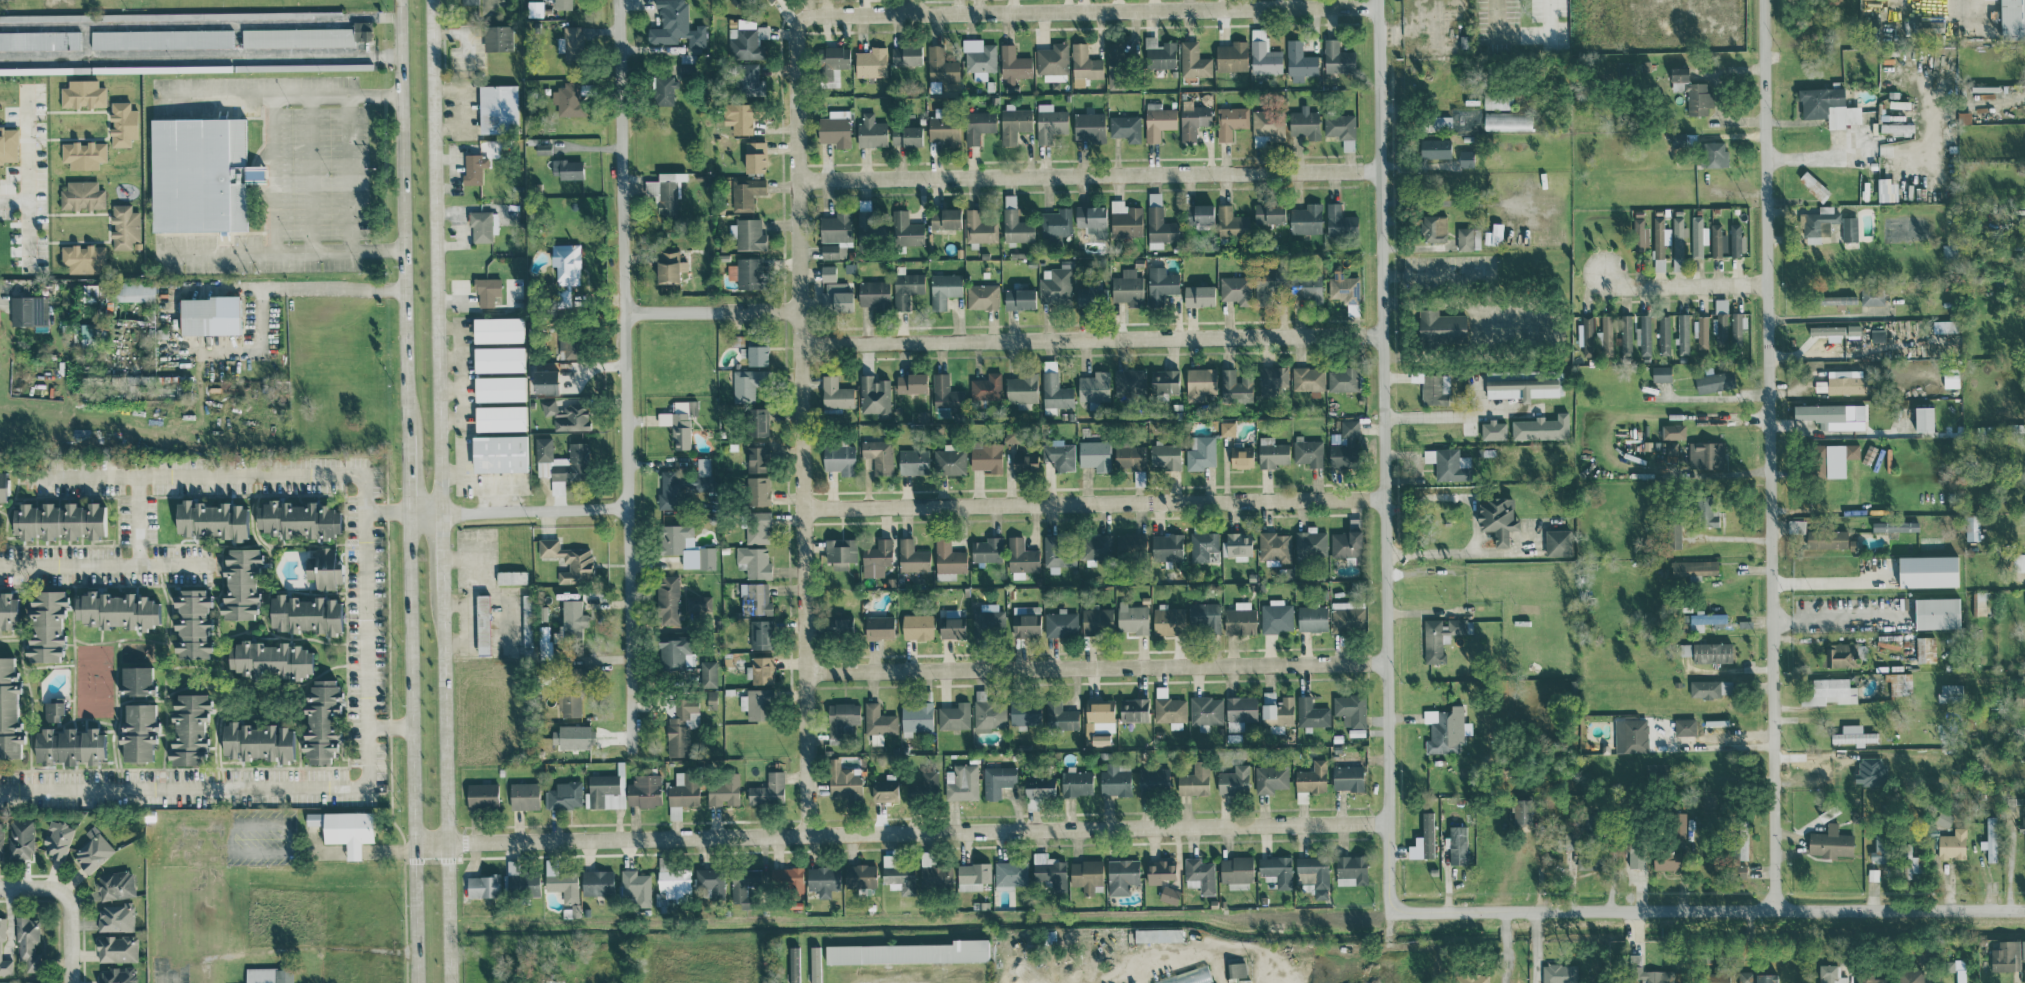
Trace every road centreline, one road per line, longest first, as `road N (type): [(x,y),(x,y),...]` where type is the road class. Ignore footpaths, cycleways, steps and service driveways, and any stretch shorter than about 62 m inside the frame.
road 1 (secondary): [(449,982),(432,0)]
road 2 (residential): [(411,844),(1389,823)]
road 3 (secondary): [(398,0),(414,953)]
road 4 (residential): [(1390,913),(1377,0)]
road 5 (residential): [(1763,0),(1770,910)]
road 6 (residential): [(806,21),(798,35),(810,836)]
road 7 (residential): [(620,0),(632,755)]
road 8 (residential): [(1390,913),(2024,910)]
road 9 (residential): [(804,510),(1384,497)]
road 10 (residential): [(802,343),(1382,335)]
road 11 (residential): [(801,182),(1380,172)]
road 12 (residential): [(808,674),(1386,665)]
road 13 (residential): [(806,21),(1377,8)]
road 14 (residential): [(406,511),(628,506)]
road 15 (residential): [(625,313),(801,310)]
road 16 (residential): [(1768,281),(1641,289),(1607,275)]

